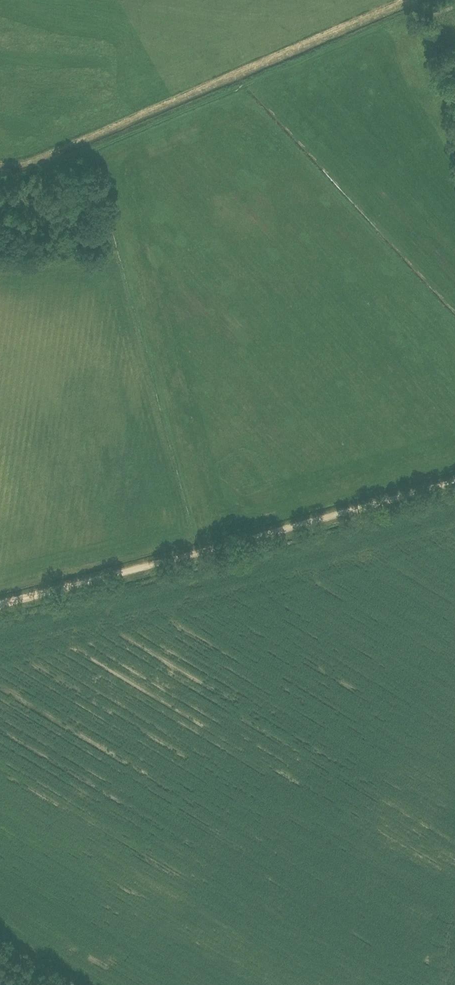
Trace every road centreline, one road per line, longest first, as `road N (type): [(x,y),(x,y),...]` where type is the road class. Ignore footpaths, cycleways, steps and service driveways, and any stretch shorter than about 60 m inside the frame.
road 1 (track): [(0,602),(454,478)]

